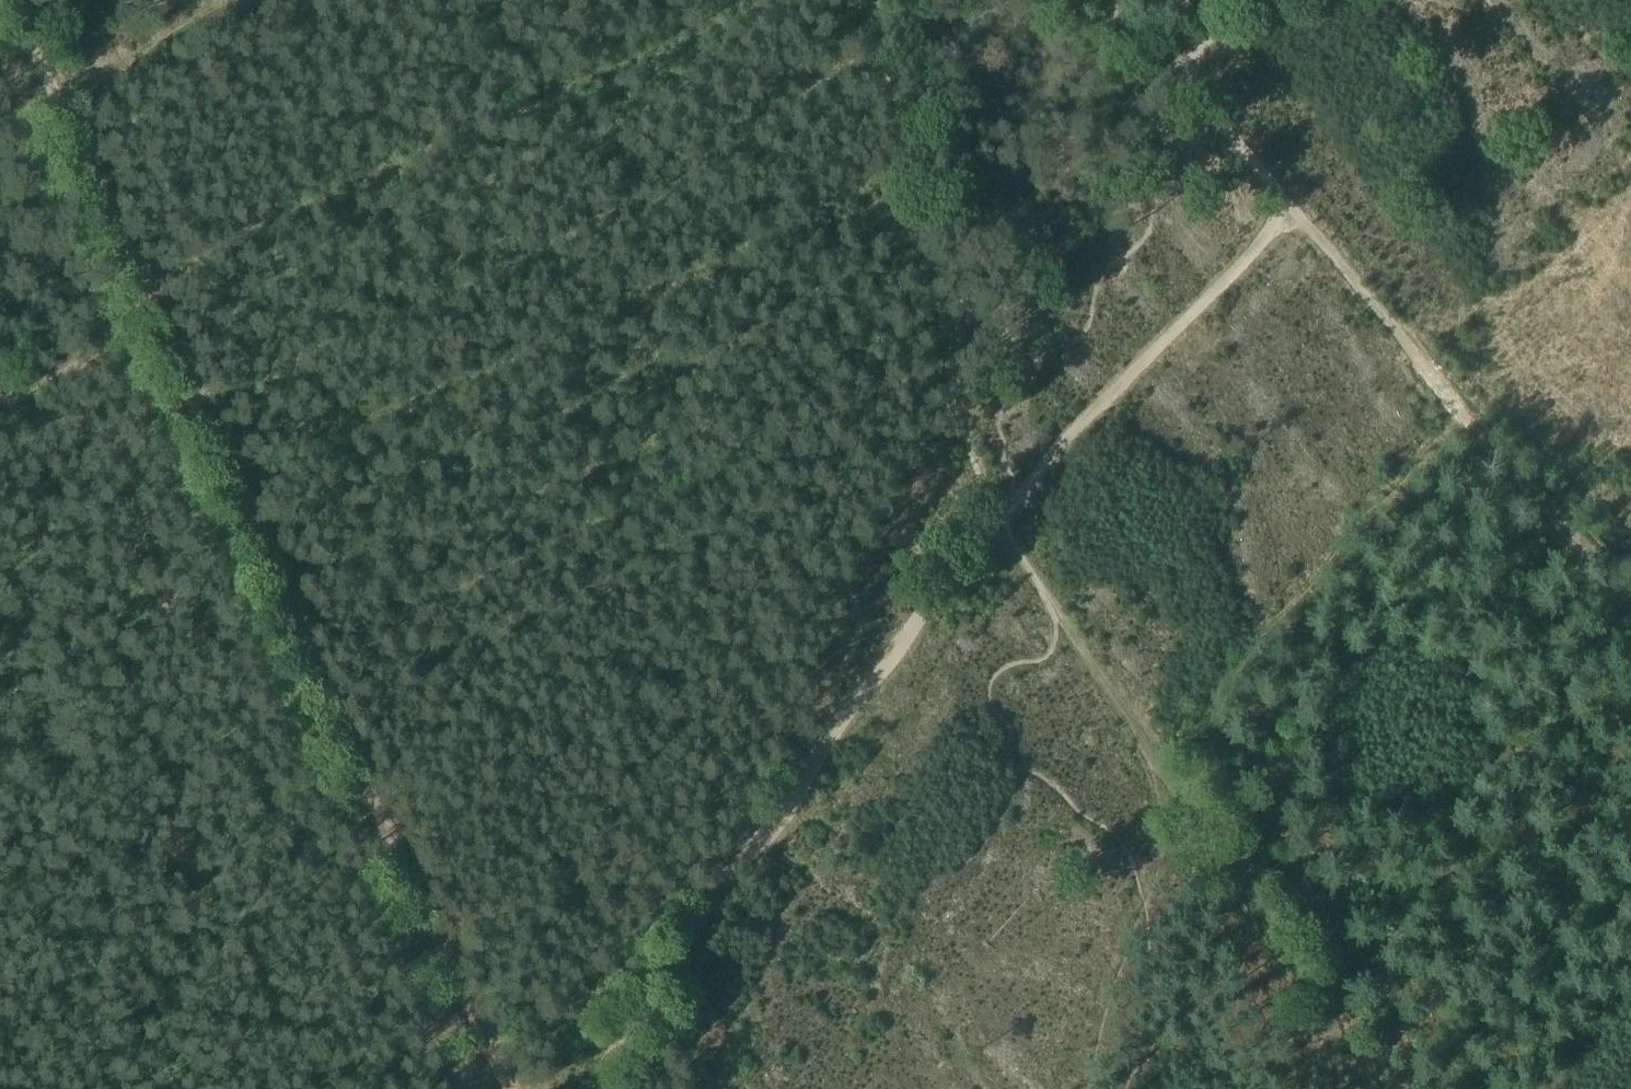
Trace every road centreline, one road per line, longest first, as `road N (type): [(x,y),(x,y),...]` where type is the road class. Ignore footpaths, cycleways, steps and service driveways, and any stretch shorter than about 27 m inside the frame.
road 1 (track): [(506,1088),(6,0)]
road 2 (track): [(583,1088),(989,507)]
road 3 (track): [(1280,196),(1566,529),(1630,592)]
road 4 (track): [(1014,480),(1280,196)]
road 5 (track): [(1264,0),(1157,51),(1280,196)]
road 6 (track): [(147,307),(95,341),(0,382)]

